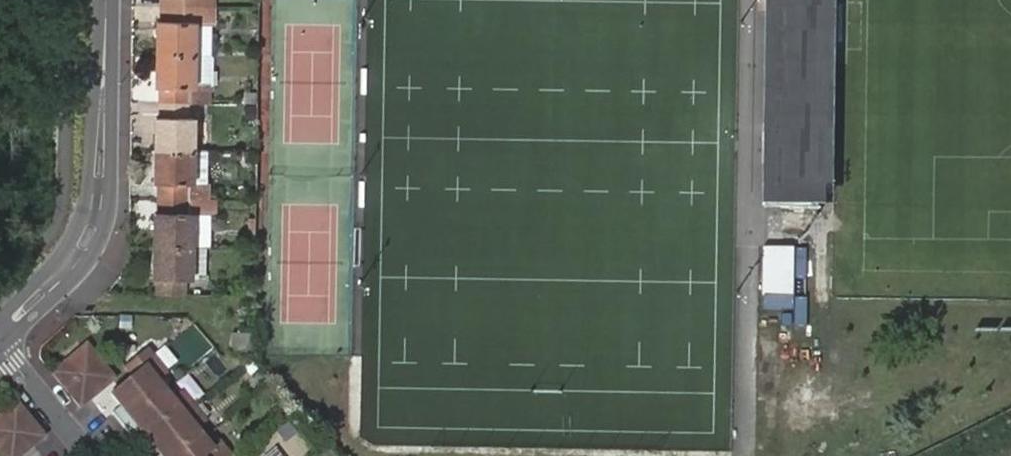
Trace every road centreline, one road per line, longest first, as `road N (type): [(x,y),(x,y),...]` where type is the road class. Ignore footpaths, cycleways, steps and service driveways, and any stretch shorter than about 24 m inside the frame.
road 1 (tertiary): [(0,332),(79,255),(100,189),(103,0)]
road 2 (residential): [(0,352),(86,455)]

